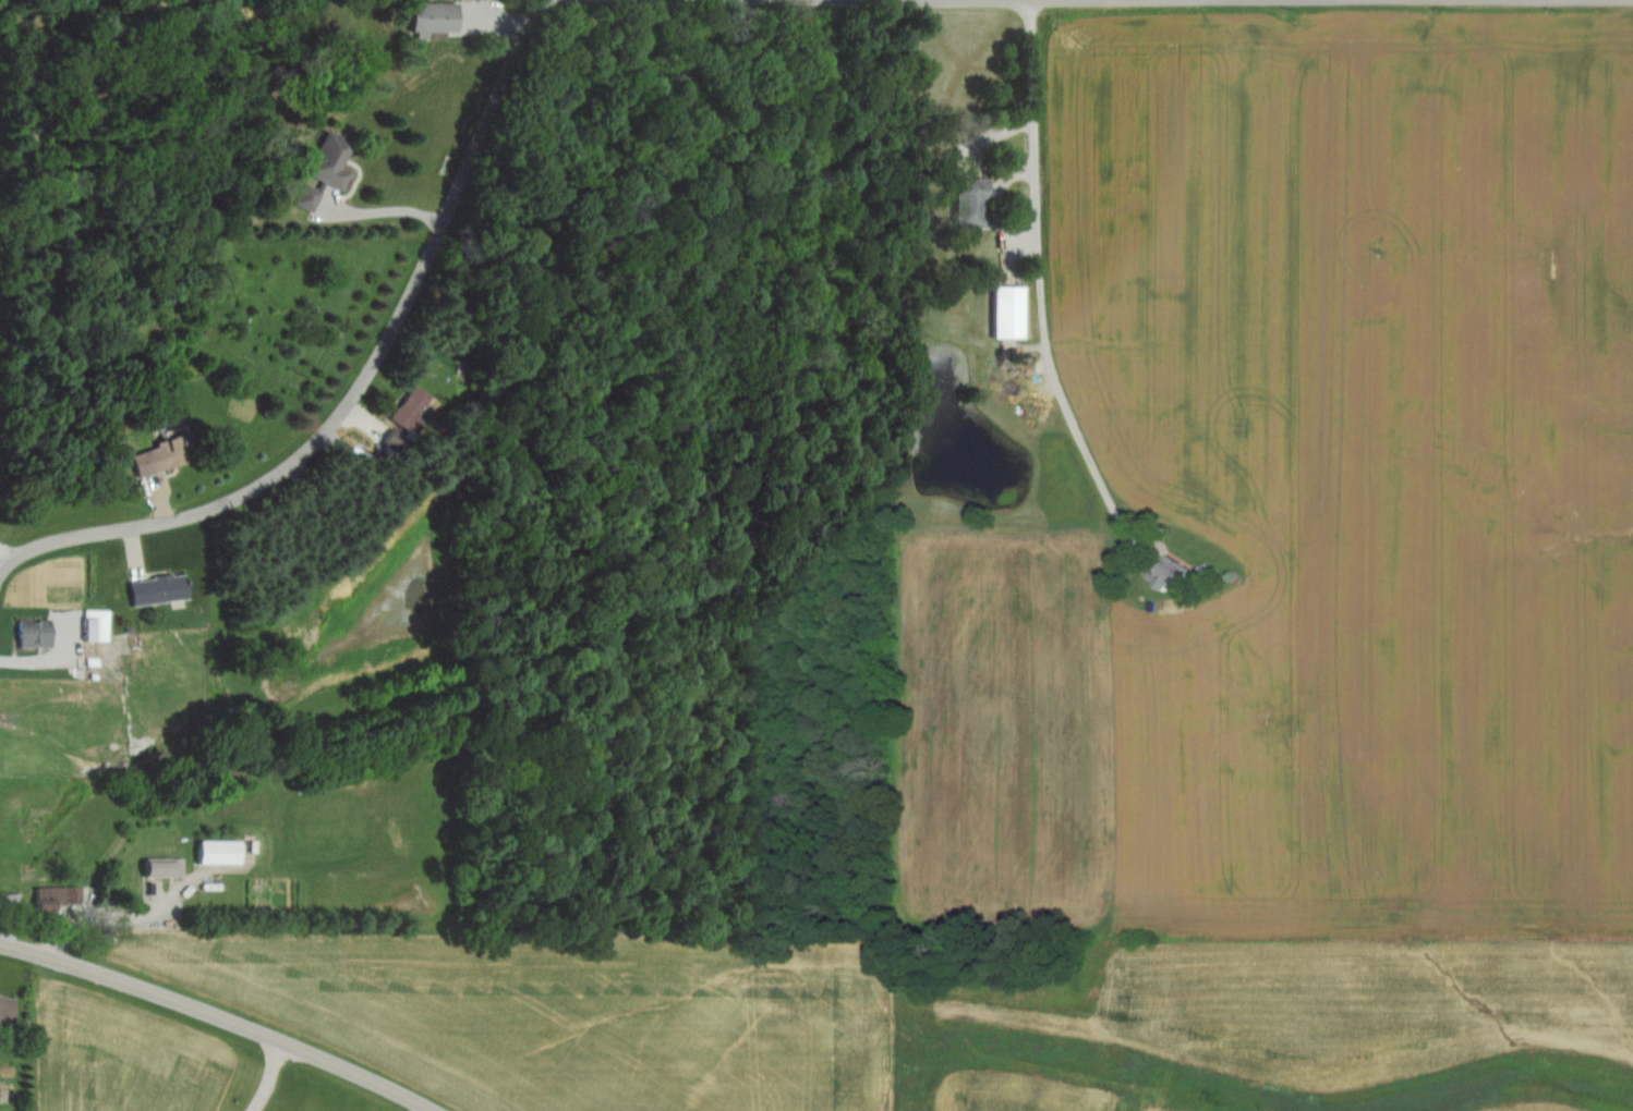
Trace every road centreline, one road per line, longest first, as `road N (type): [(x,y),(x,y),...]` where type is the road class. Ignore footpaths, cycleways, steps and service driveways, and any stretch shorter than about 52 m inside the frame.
road 1 (residential): [(539,0),(416,285),(338,419),(273,479),(218,508),(34,548),(0,572)]
road 2 (residential): [(0,945),(231,1022),(432,1110)]
road 3 (residential): [(863,0),(1032,0)]

